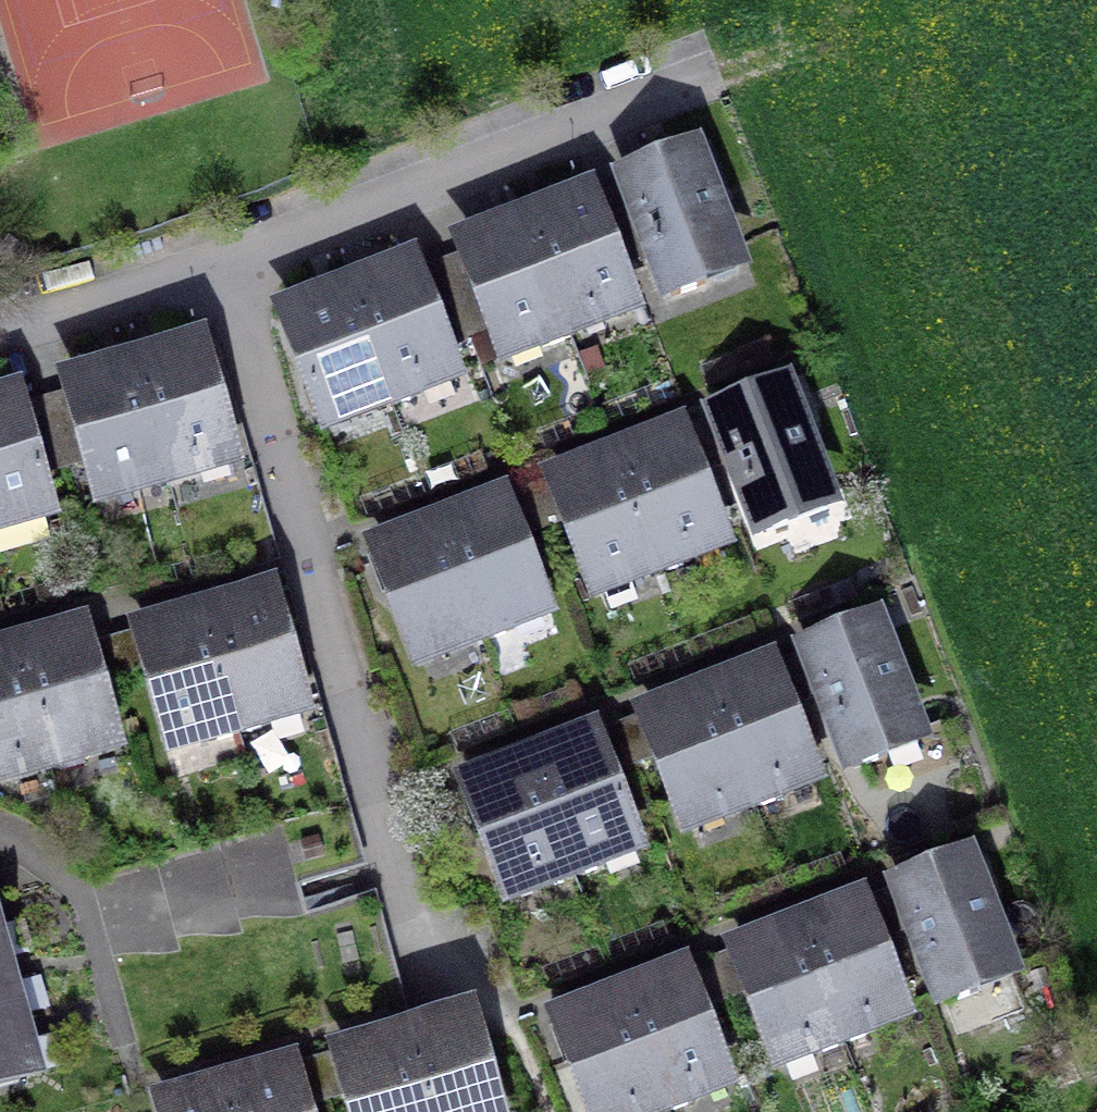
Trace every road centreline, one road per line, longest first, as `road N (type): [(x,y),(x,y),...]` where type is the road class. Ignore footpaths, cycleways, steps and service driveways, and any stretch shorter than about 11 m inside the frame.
road 1 (residential): [(0,329),(222,264),(710,76)]

